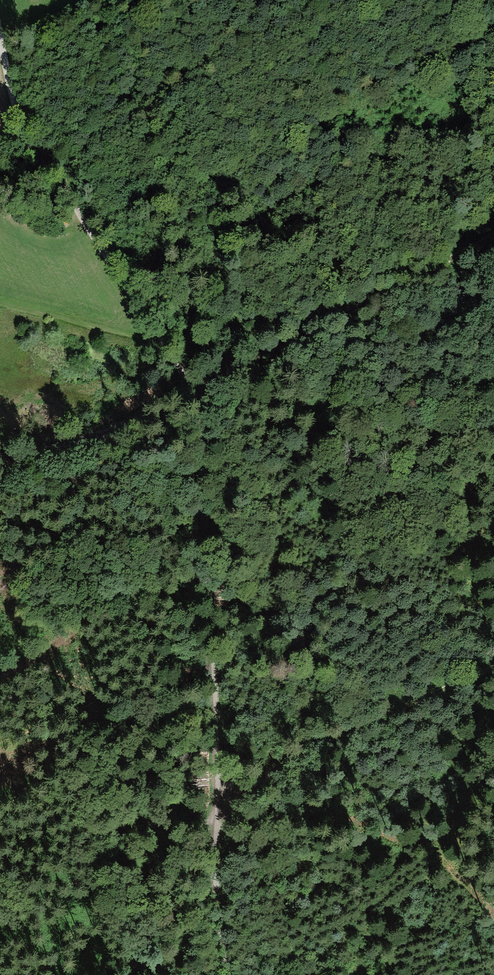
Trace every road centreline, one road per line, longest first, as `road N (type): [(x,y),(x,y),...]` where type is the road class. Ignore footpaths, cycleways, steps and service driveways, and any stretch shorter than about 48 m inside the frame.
road 1 (track): [(0,39),(20,117),(198,405),(227,974)]
road 2 (track): [(0,587),(120,422),(493,236)]
road 3 (track): [(493,665),(307,750),(214,827)]
road 4 (track): [(127,974),(146,921),(214,827)]

